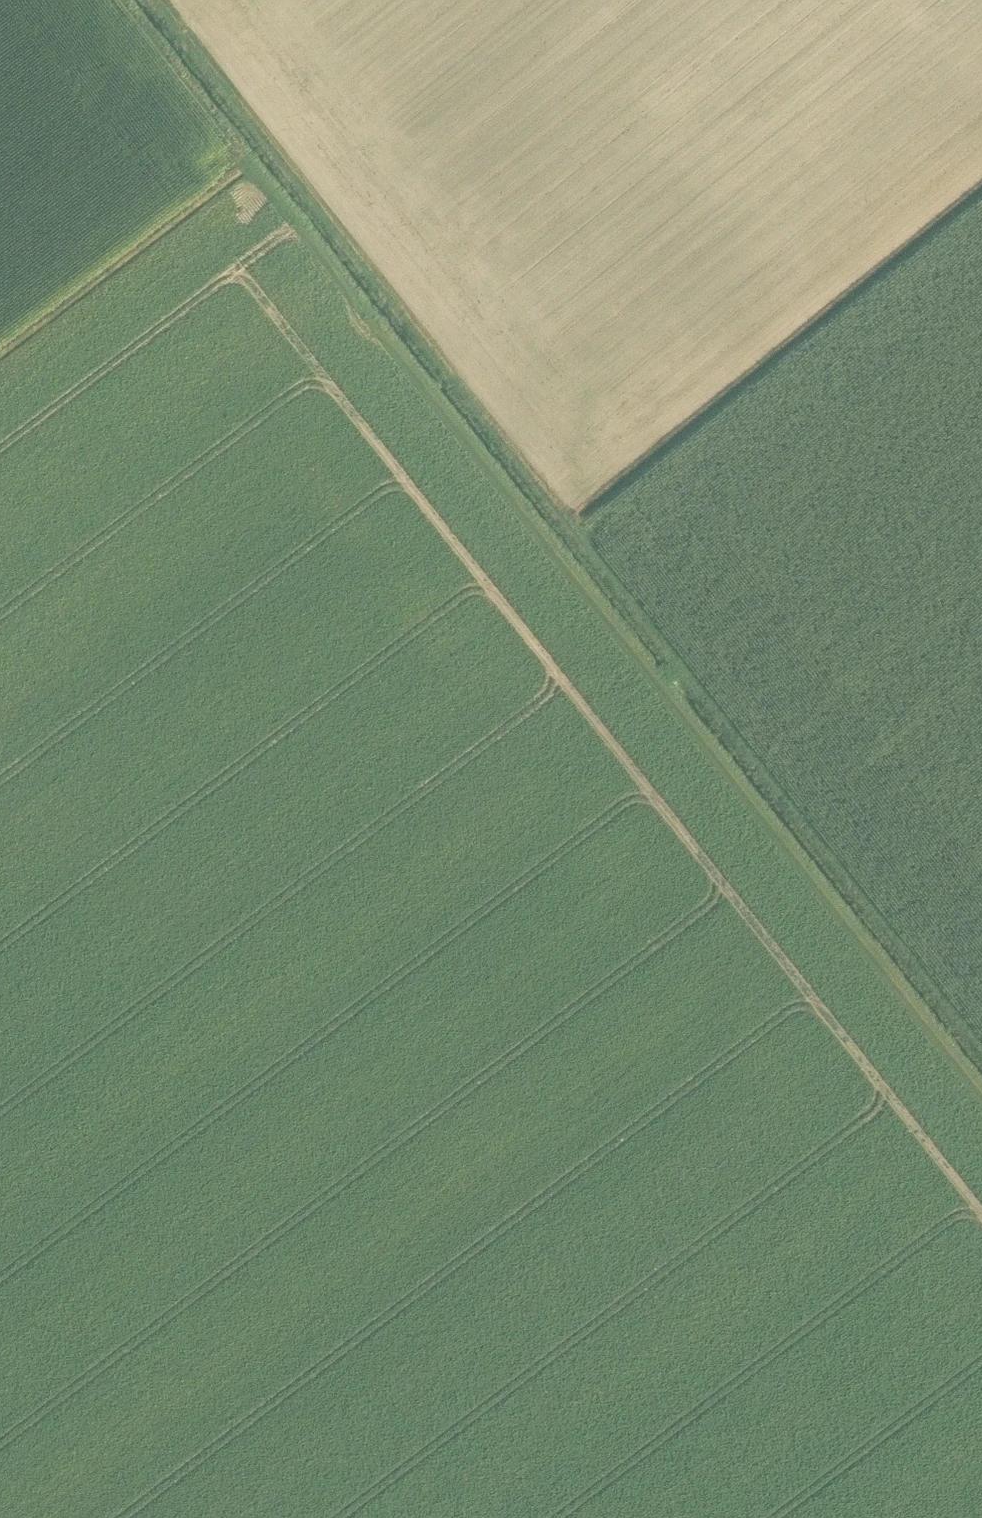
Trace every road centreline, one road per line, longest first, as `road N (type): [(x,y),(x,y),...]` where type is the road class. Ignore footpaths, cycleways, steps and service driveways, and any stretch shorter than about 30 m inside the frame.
road 1 (track): [(981,1053),(150,0)]

